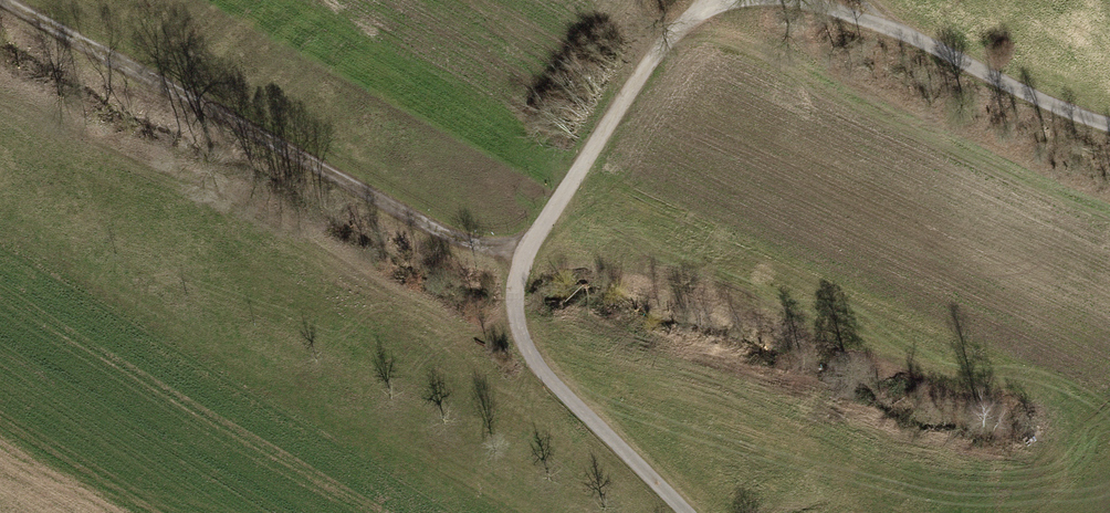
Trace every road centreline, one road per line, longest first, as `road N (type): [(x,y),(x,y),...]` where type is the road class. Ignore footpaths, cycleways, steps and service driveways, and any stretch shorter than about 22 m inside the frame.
road 1 (track): [(681,512),(539,372),(517,335),(513,305),(529,247),(657,50),(707,2),(753,0)]
road 2 (track): [(0,0),(440,234),(484,249),(529,247)]
road 3 (track): [(795,0),(908,37),(1058,110),(1109,125)]

